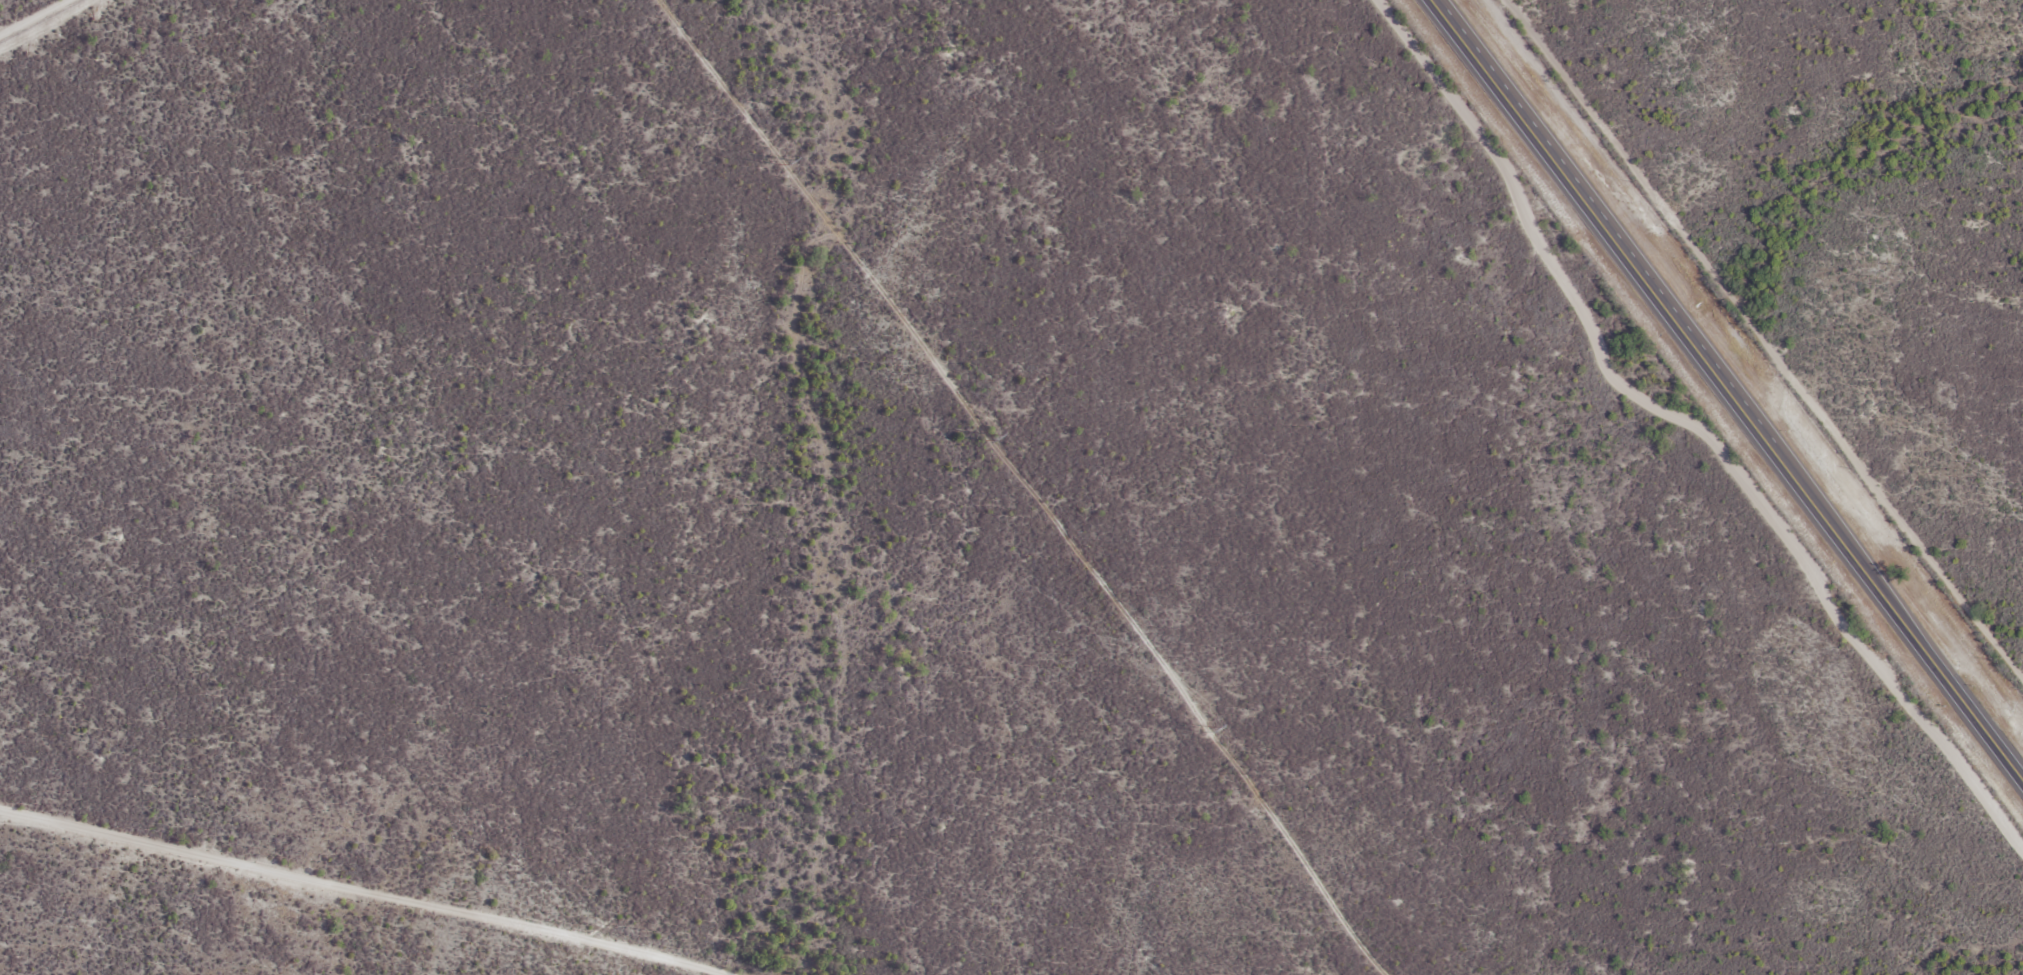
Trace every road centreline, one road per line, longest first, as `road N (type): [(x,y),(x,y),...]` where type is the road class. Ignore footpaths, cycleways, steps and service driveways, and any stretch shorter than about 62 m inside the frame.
road 1 (trunk): [(2022,775),(1436,0)]
road 2 (residential): [(745,974),(558,924),(0,804)]

